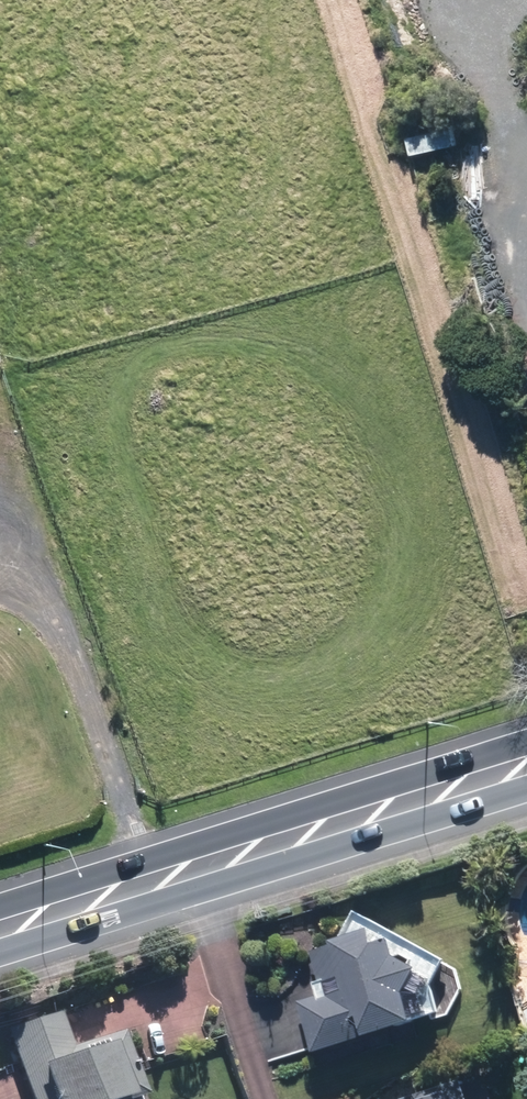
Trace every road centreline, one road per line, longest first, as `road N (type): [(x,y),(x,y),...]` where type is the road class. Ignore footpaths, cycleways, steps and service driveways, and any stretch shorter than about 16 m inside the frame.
road 1 (track): [(526,611),(335,0)]
road 2 (secondary): [(526,767),(0,930)]
road 3 (track): [(0,588),(54,605),(155,882)]
road 4 (track): [(54,605),(0,418)]

